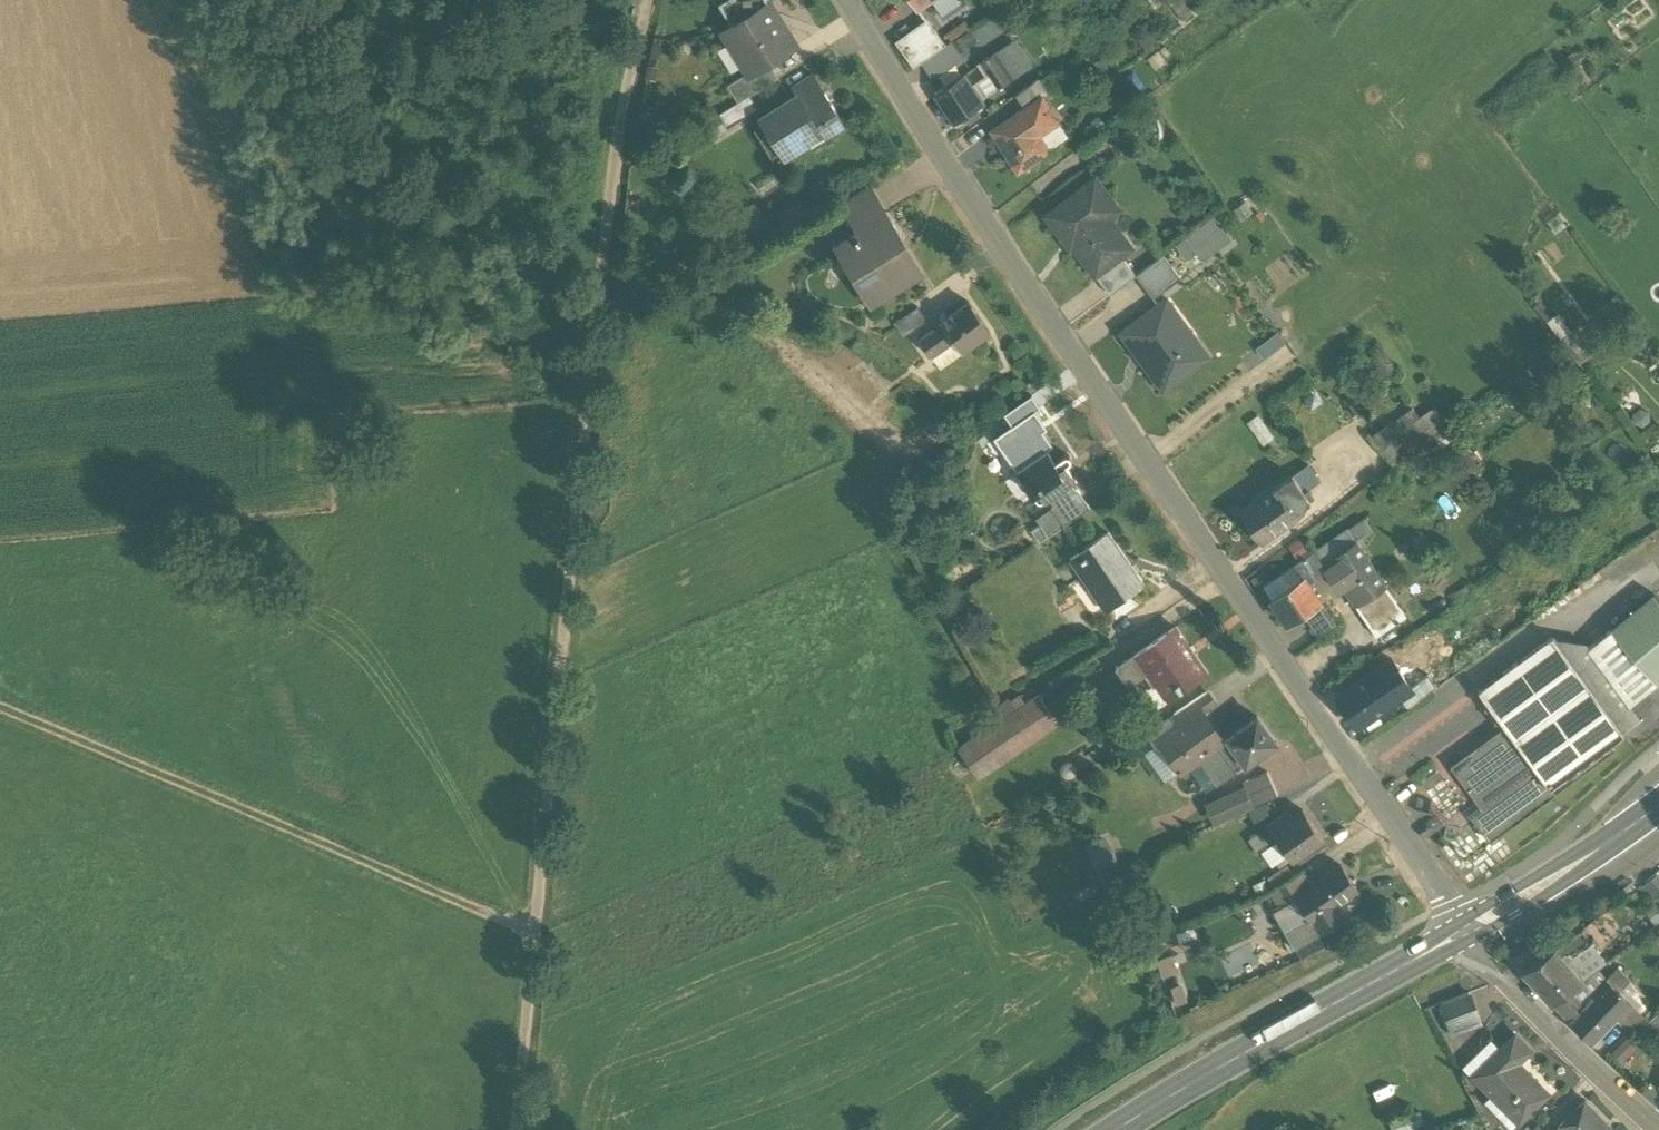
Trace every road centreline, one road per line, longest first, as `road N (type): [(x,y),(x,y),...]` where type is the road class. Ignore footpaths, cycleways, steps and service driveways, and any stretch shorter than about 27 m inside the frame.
road 1 (track): [(652,0),(622,116),(607,230),(515,1129)]
road 2 (residential): [(851,0),(1030,287),(1468,929)]
road 3 (track): [(535,928),(185,781),(0,715)]
road 4 (primary): [(1114,1129),(1468,929)]
road 5 (primary): [(1468,929),(1658,805)]
road 6 (residential): [(1658,1129),(1494,974)]

